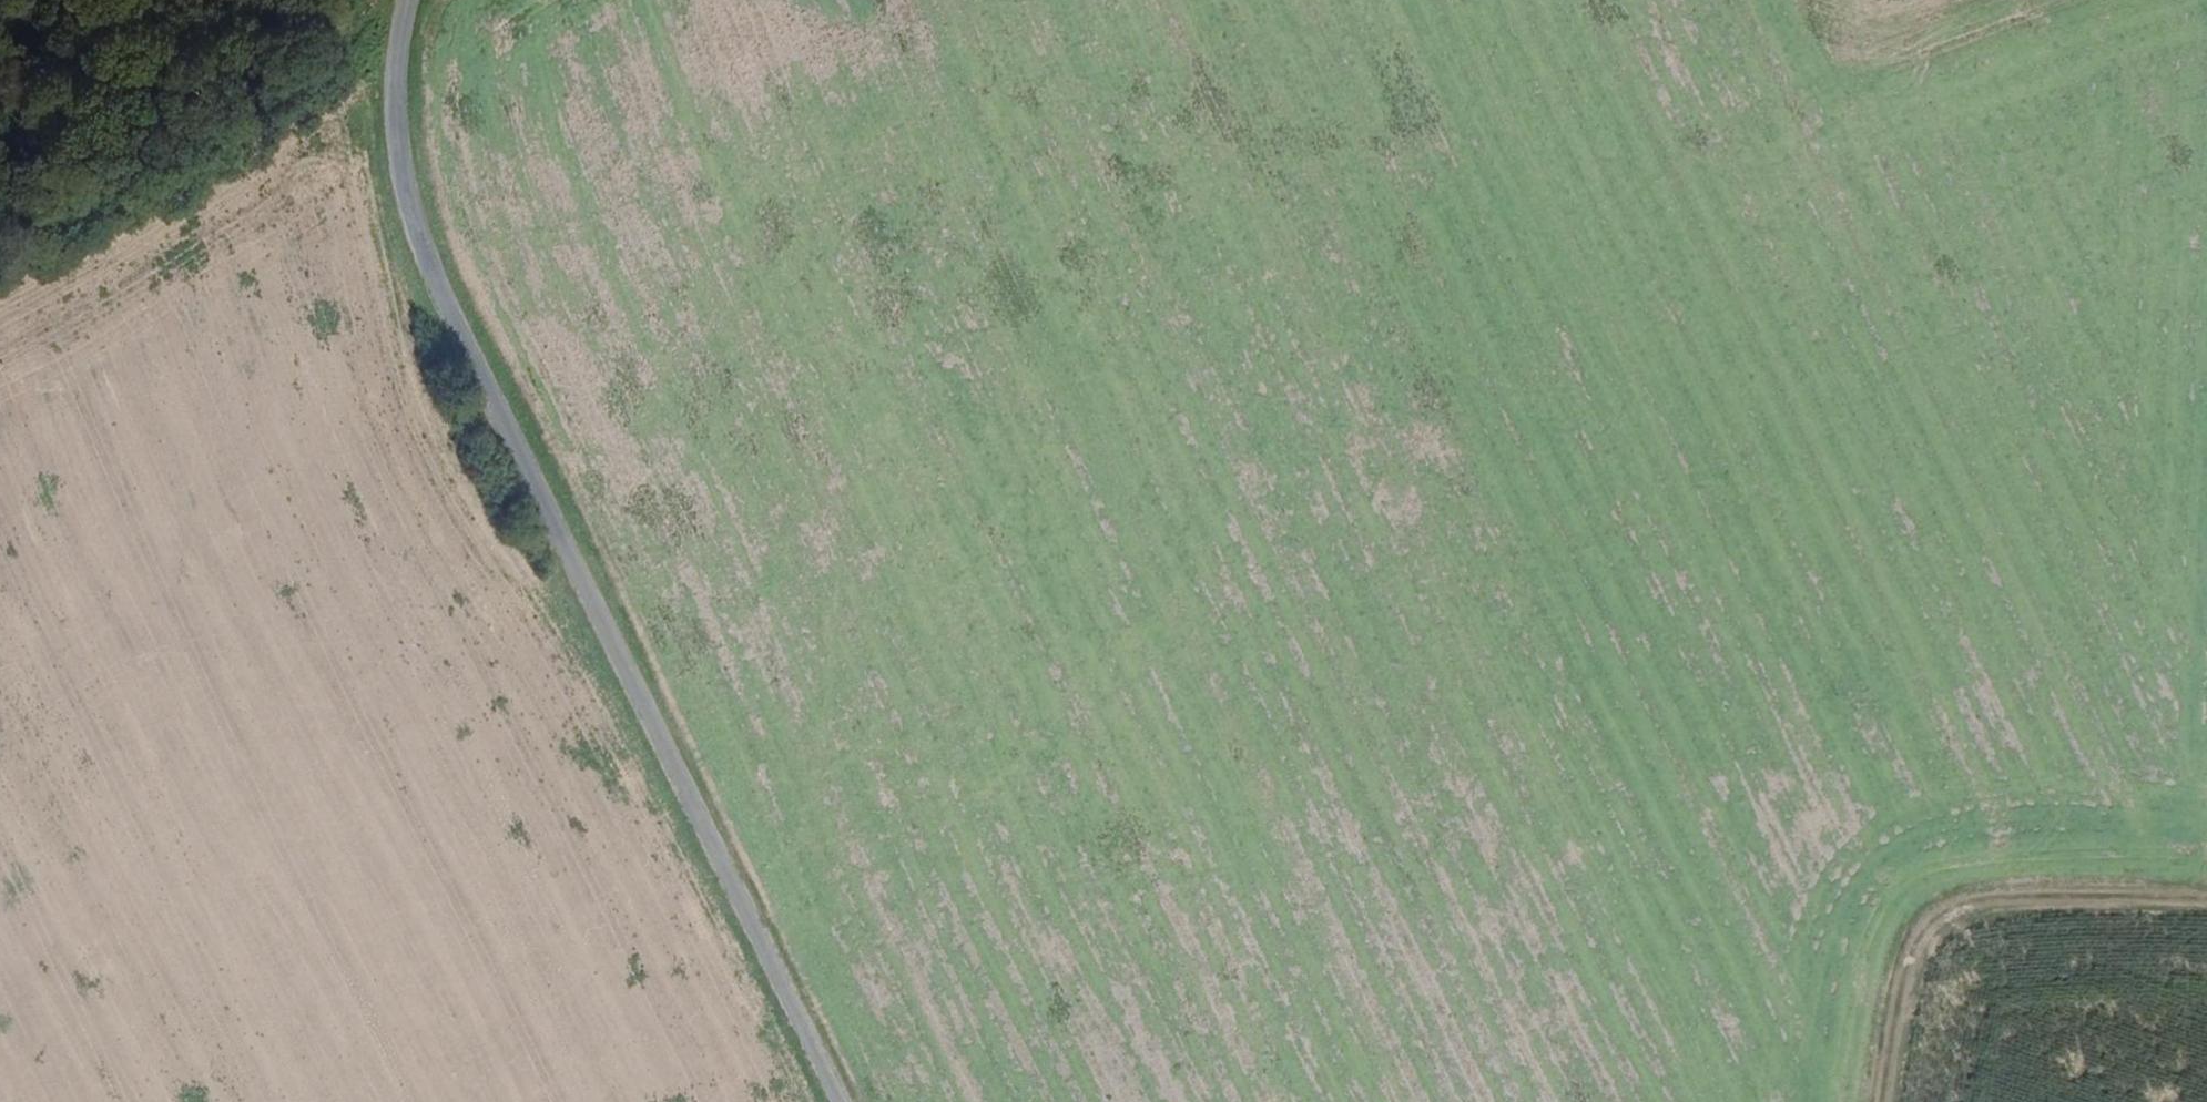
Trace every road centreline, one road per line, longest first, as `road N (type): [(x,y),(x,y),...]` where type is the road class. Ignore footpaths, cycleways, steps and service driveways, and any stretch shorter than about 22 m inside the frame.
road 1 (unclassified): [(841,1101),(507,422),(443,270),(414,186),(406,85),(423,0)]
road 2 (track): [(2206,902),(2018,897),(1959,910),(1922,946),(1889,1101)]

